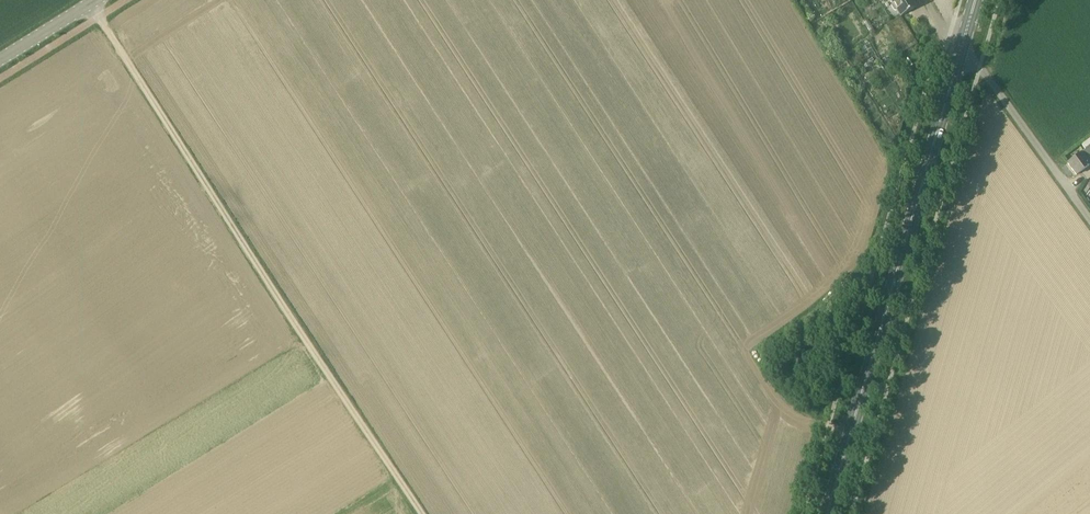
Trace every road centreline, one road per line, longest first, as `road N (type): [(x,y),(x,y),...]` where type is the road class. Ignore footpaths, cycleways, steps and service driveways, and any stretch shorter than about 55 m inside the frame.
road 1 (track): [(423,513),(101,16)]
road 2 (primary): [(834,513),(980,0)]
road 3 (track): [(1089,216),(966,49)]

